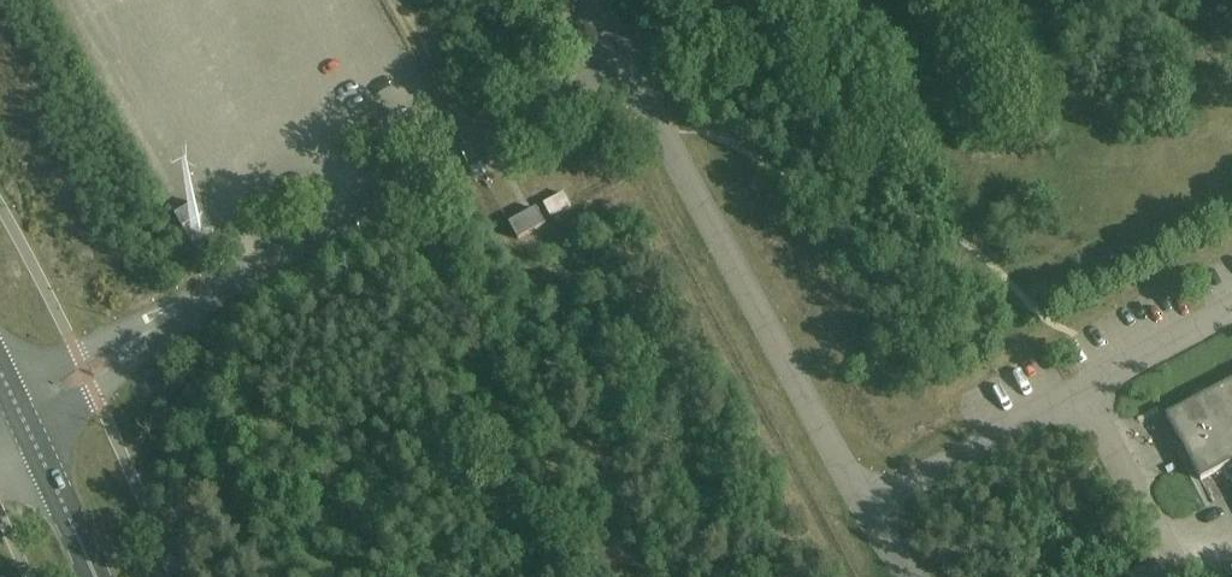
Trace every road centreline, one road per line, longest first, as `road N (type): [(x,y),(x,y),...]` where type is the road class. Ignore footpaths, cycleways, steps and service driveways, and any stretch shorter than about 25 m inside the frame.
road 1 (unclassified): [(26,424),(86,370),(167,319),(731,0)]
road 2 (track): [(849,576),(743,413),(642,210),(614,211),(508,249),(451,156)]
road 3 (primary): [(95,576),(26,424)]

